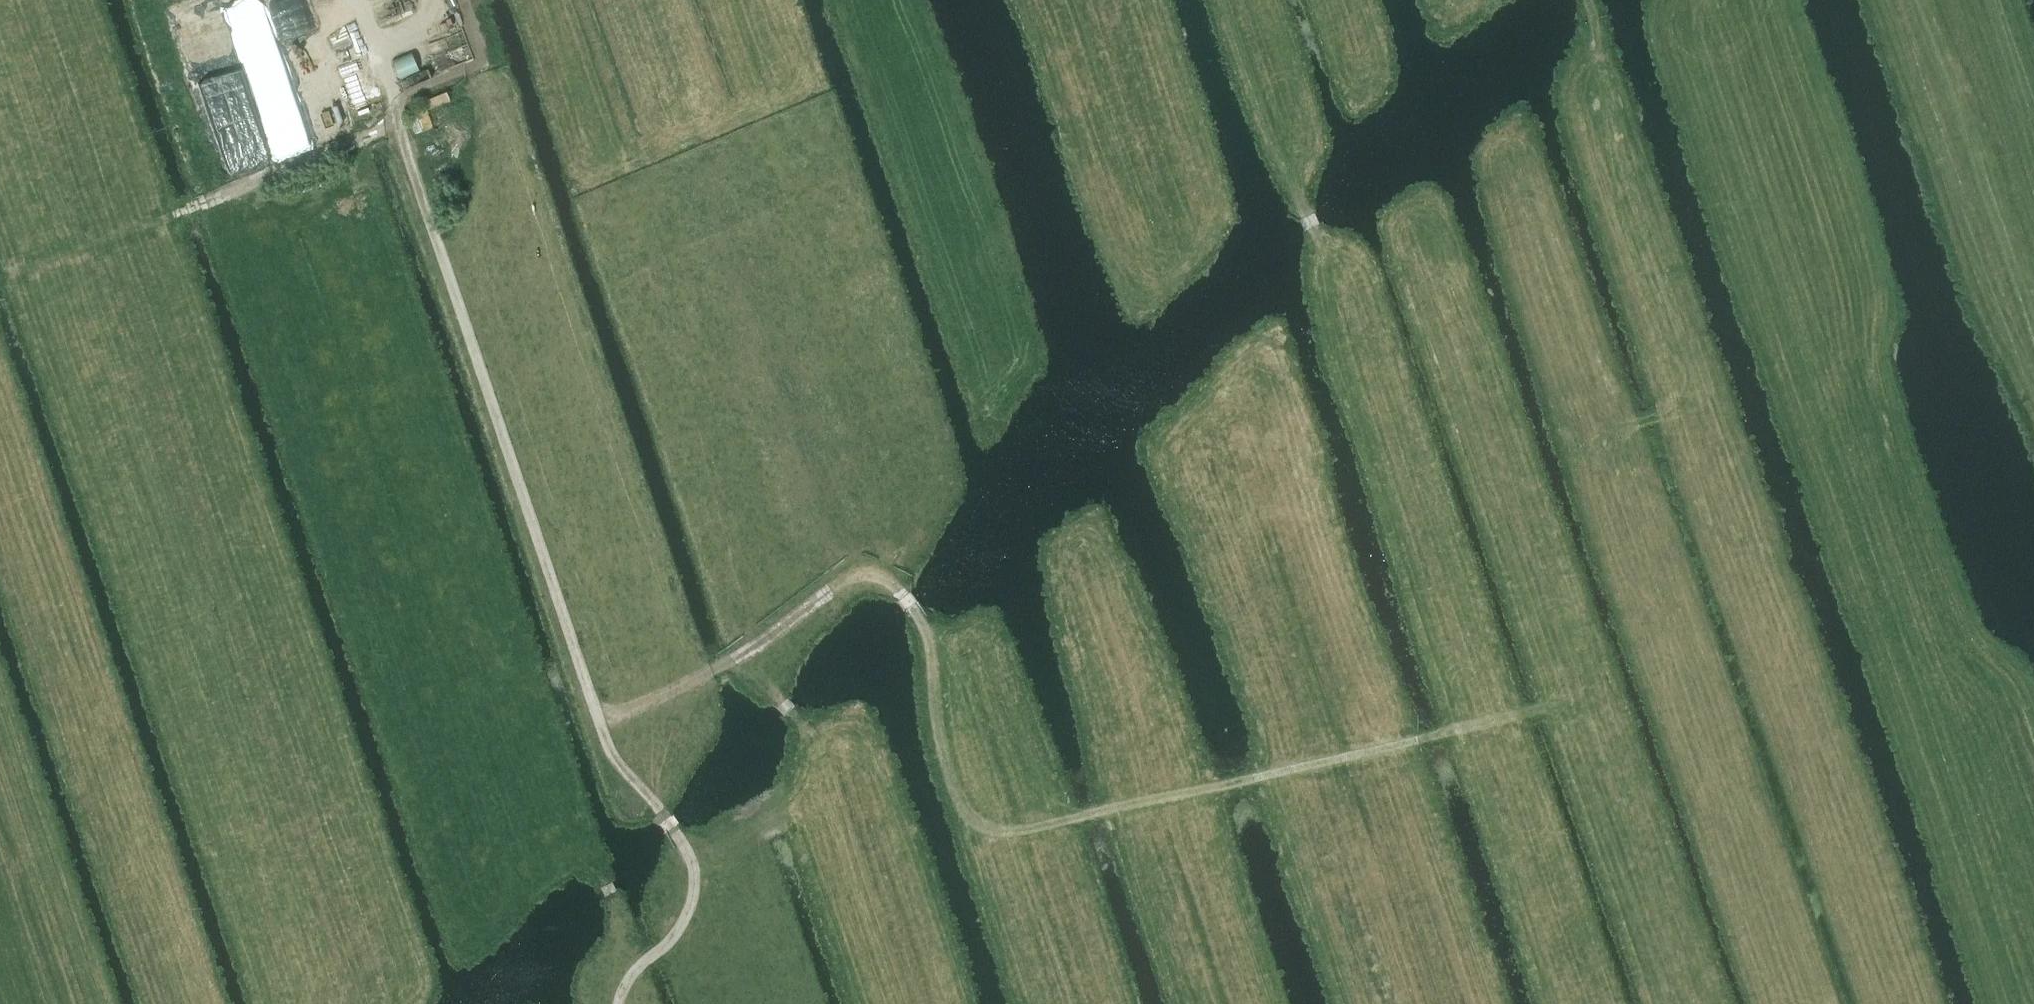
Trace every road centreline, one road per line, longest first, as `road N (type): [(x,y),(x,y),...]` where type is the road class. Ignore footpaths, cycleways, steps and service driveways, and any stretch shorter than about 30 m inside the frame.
road 1 (track): [(1553,707),(1004,834),(971,821),(938,741),(930,643),(915,609),(853,553),(665,0)]
road 2 (track): [(619,1003),(626,984),(689,914),(694,860),(605,742),(395,119)]

